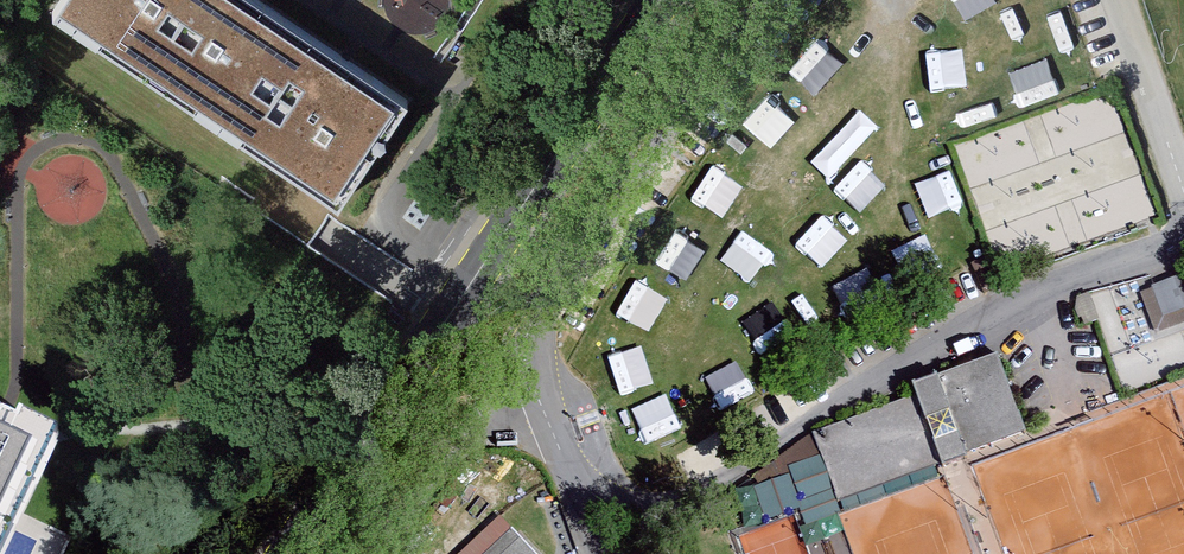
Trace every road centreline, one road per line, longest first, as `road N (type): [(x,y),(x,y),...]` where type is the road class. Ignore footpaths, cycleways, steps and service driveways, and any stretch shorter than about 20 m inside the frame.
road 1 (primary): [(284,553),(661,0)]
road 2 (residential): [(771,0),(527,333),(522,354),(599,540)]
road 3 (residential): [(1121,0),(1183,189)]

